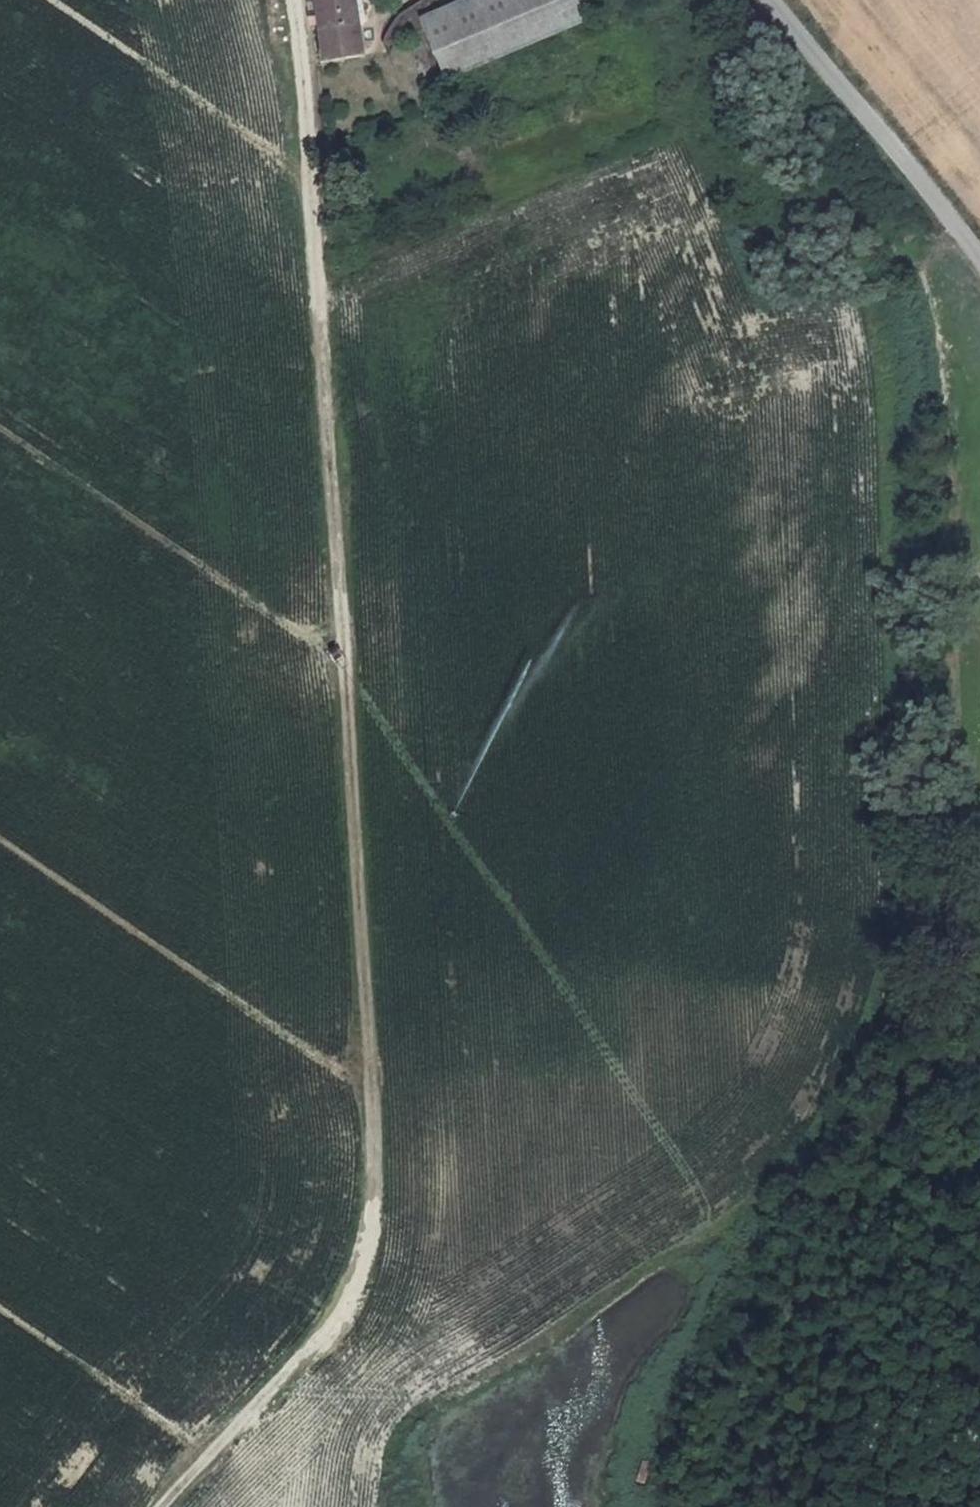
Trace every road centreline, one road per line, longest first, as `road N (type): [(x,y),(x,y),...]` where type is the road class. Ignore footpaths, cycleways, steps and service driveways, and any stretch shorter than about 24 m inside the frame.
road 1 (track): [(162,1506),(331,1316),(365,1257),(371,1204),(346,699),(293,0)]
road 2 (unclassified): [(763,0),(937,198),(979,260)]

